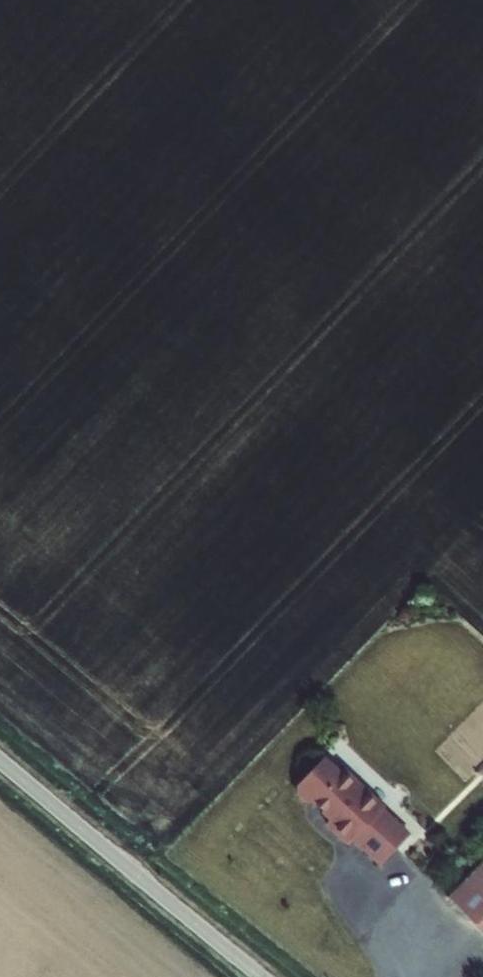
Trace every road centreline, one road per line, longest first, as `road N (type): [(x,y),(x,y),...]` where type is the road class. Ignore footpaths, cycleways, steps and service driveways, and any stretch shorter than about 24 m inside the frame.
road 1 (residential): [(0,762),(260,976)]

